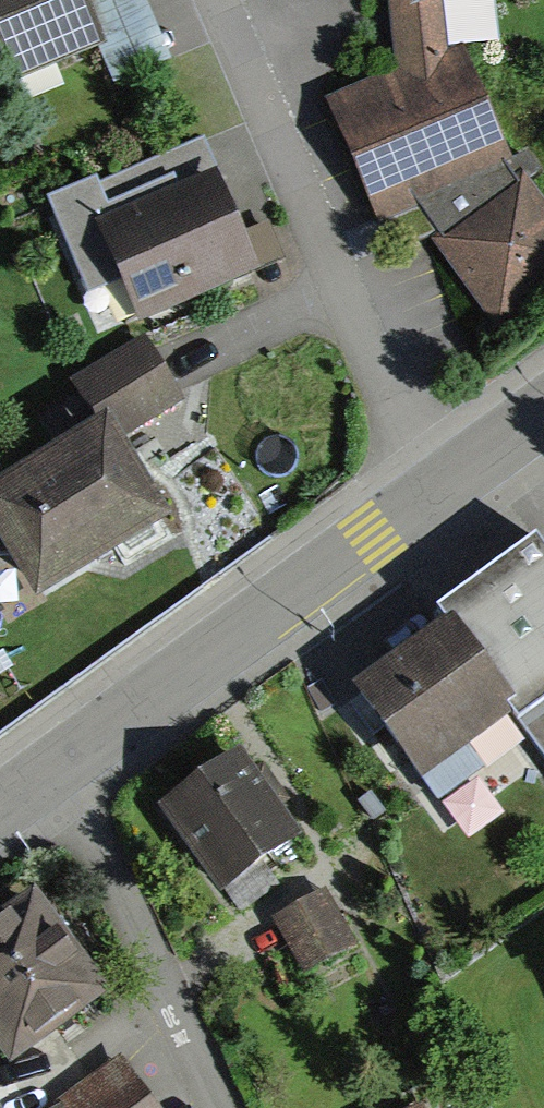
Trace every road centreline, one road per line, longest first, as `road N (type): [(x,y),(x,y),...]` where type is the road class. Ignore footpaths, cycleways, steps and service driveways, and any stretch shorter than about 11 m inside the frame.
road 1 (residential): [(431,500),(218,0)]
road 2 (tertiary): [(431,500),(63,768)]
road 3 (residential): [(63,768),(222,1107)]
road 4 (tertiary): [(543,419),(431,500)]

